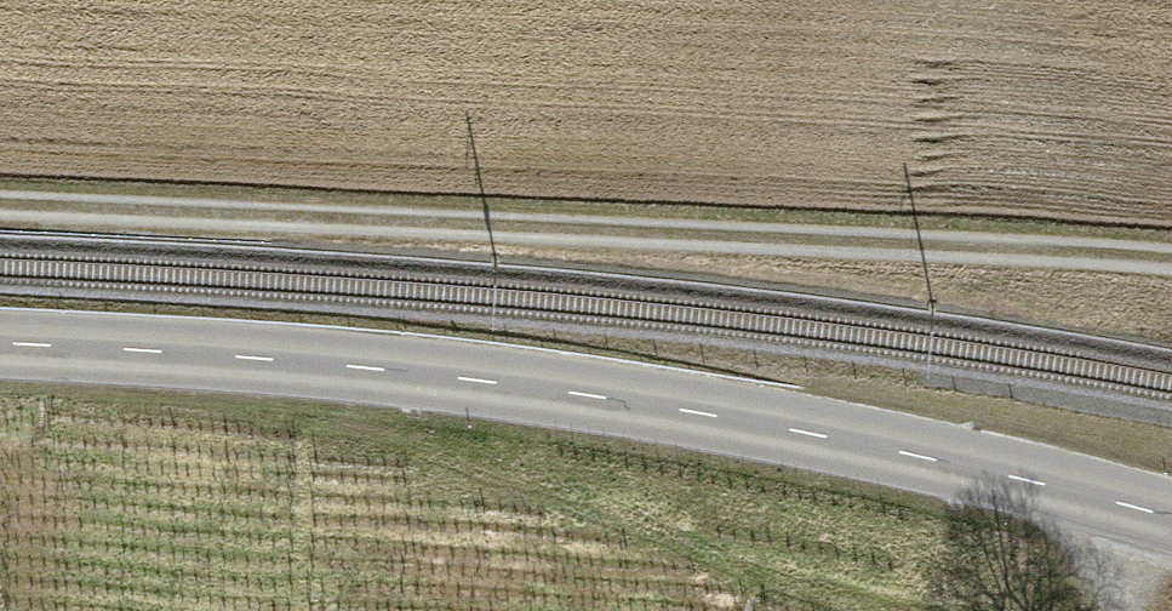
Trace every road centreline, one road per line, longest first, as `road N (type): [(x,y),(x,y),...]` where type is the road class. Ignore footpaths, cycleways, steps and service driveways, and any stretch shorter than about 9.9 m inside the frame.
road 1 (tertiary): [(1171,521),(920,454),(626,403),(249,352),(0,342)]
road 2 (track): [(0,202),(811,249),(1110,251),(1171,259)]

